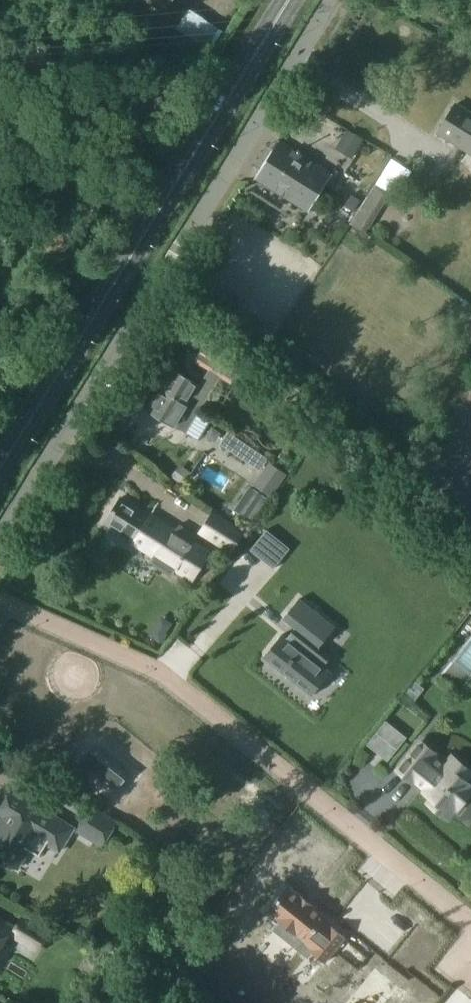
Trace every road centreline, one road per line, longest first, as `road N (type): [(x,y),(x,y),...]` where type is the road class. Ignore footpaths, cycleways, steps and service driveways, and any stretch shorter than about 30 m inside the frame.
road 1 (unclassified): [(0,539),(331,0)]
road 2 (primary): [(0,466),(288,0)]

